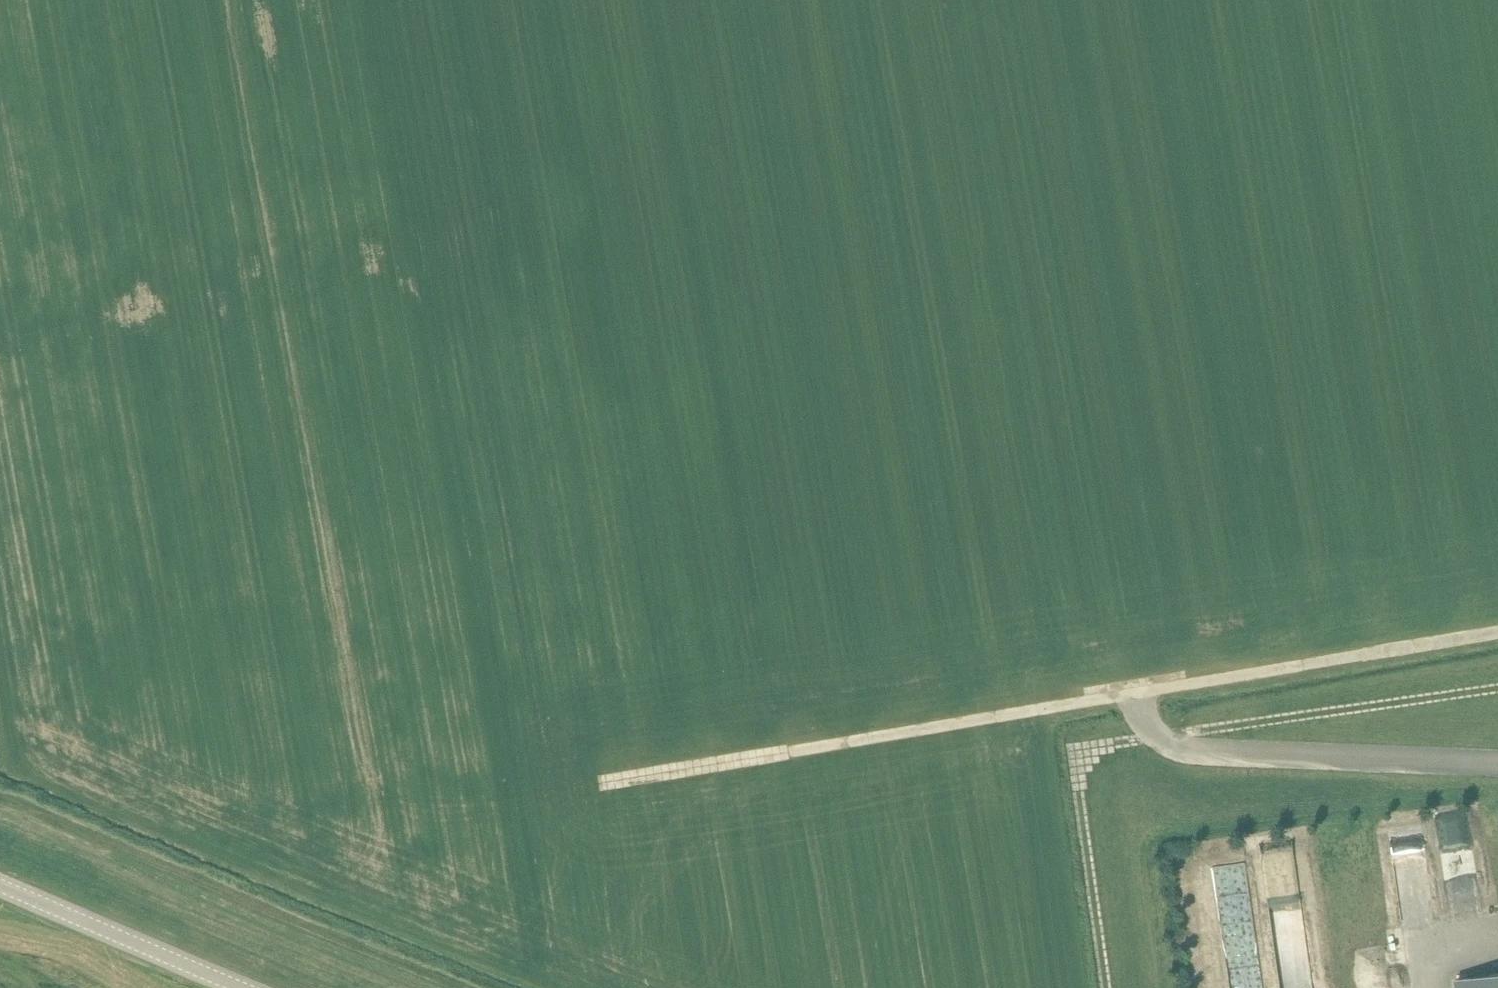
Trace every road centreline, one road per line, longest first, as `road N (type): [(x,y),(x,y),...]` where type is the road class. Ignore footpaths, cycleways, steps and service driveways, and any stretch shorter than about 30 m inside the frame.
road 1 (track): [(1107,987),(1073,751),(1497,689)]
road 2 (unclassified): [(242,987),(0,886)]

